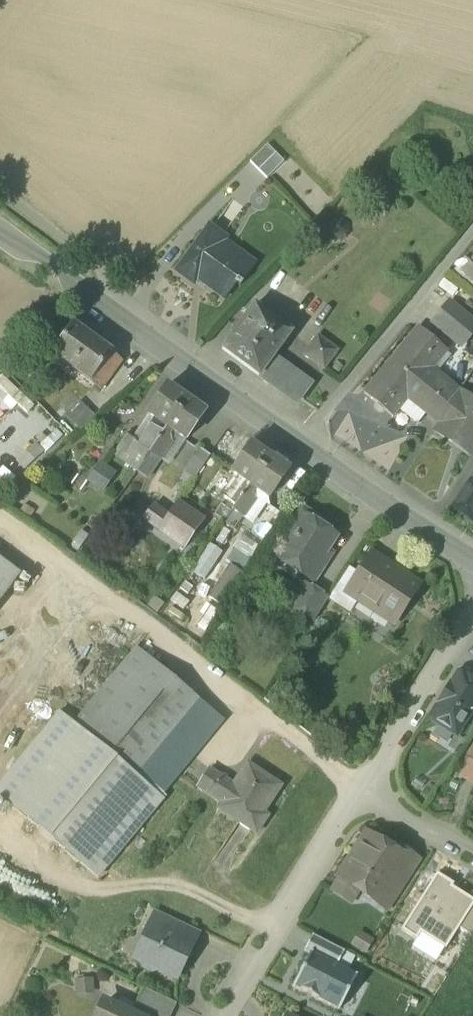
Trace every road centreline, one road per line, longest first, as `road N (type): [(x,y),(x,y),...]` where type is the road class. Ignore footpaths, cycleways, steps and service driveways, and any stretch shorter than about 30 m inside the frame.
road 1 (tertiary): [(302,452),(50,263),(0,238)]
road 2 (residential): [(302,452),(323,414),(472,230)]
road 3 (residential): [(364,796),(223,1015)]
road 4 (residential): [(472,621),(364,796)]
road 5 (tertiary): [(472,564),(302,452)]
road 6 (residential): [(472,863),(364,796)]

